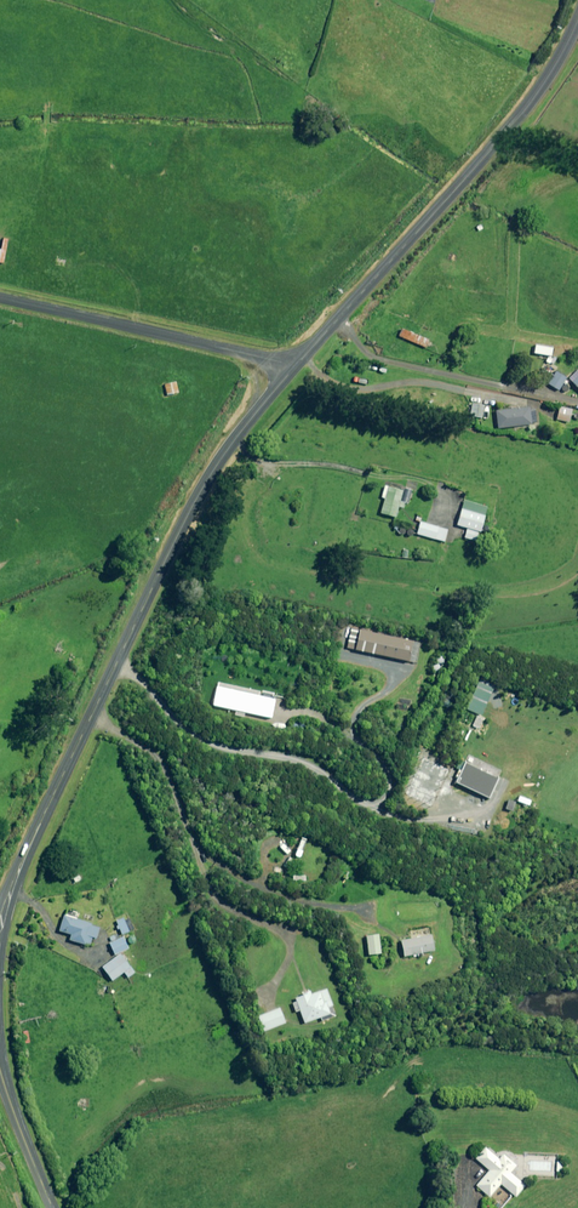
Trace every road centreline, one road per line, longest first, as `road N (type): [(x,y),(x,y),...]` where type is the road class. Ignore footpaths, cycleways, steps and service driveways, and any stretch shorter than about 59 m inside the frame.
road 1 (tertiary): [(294,368),(186,509),(0,910)]
road 2 (tertiary): [(577,27),(521,117),(294,368)]
road 3 (unclassified): [(294,368),(0,298)]
road 4 (tertiary): [(0,1089),(50,1207)]

